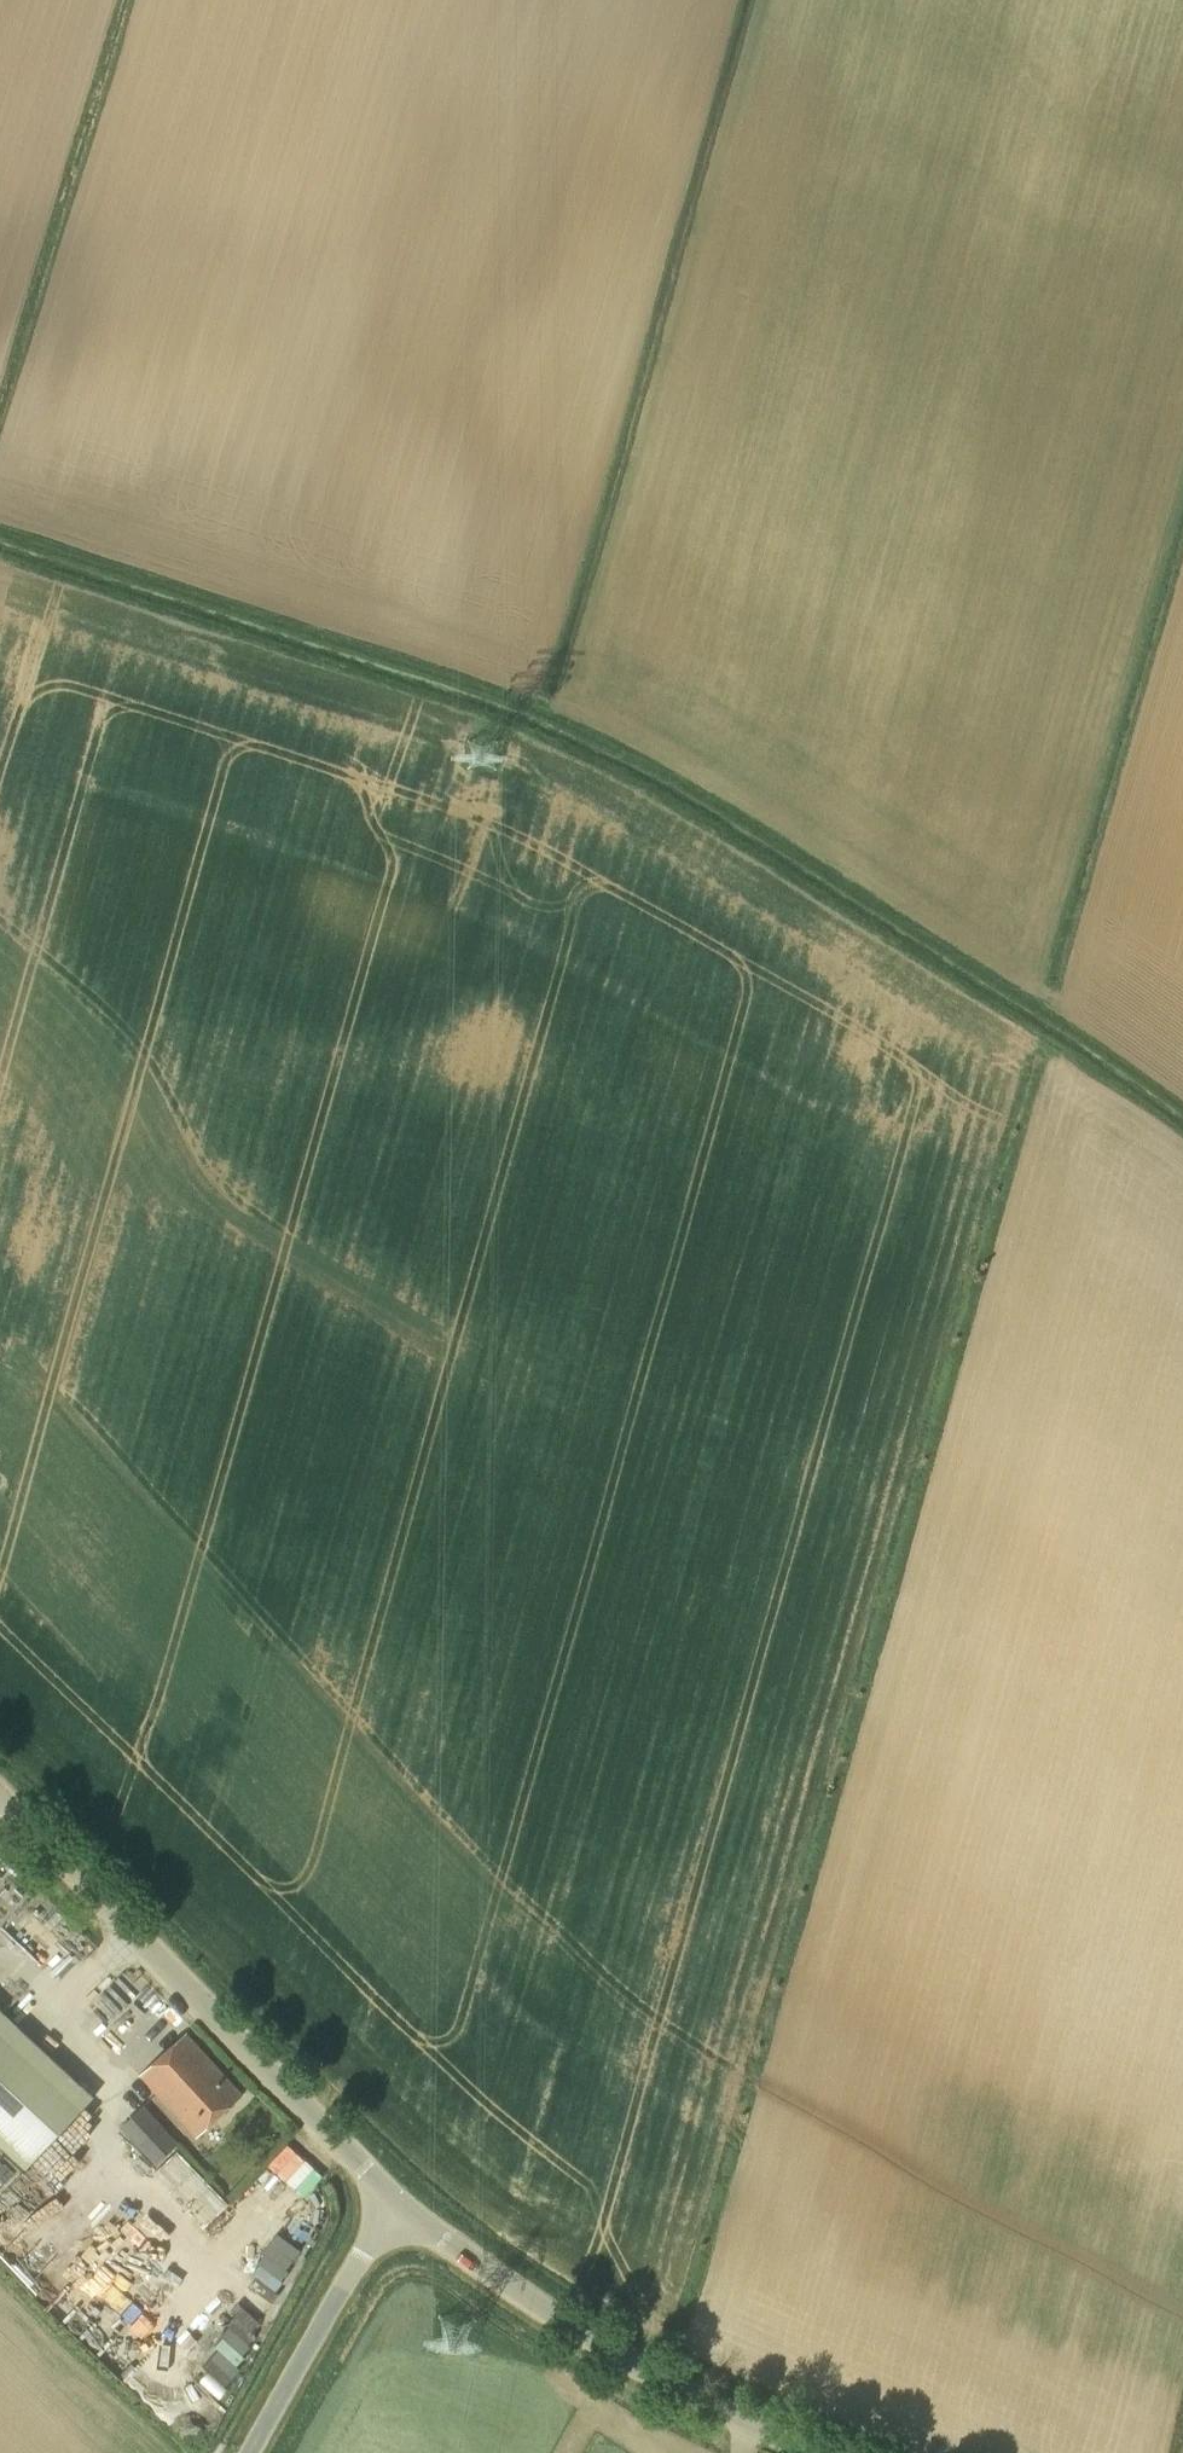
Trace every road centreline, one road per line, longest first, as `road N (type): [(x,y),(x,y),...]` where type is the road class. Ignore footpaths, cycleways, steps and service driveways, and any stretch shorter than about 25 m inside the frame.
road 1 (unclassified): [(395,2209),(0,1797)]
road 2 (unclassified): [(810,2452),(667,2388),(519,2299),(395,2209)]
road 3 (unclassified): [(259,2452),(395,2209)]

